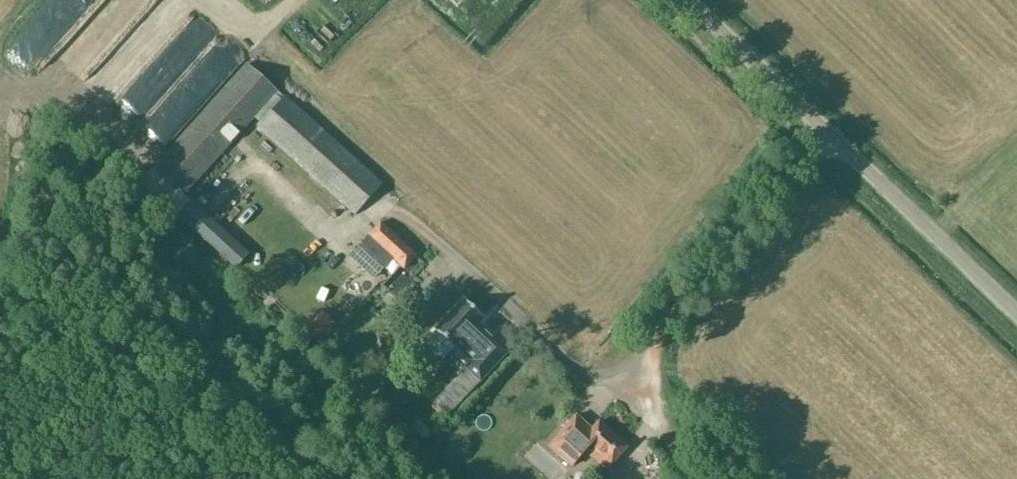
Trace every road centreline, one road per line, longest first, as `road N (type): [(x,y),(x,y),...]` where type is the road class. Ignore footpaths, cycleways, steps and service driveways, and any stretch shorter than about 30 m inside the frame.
road 1 (unclassified): [(611,381),(830,136)]
road 2 (unclassified): [(1016,313),(830,136)]
road 3 (unclassified): [(830,136),(689,0)]
road 4 (unclassified): [(685,478),(669,435),(611,381)]

